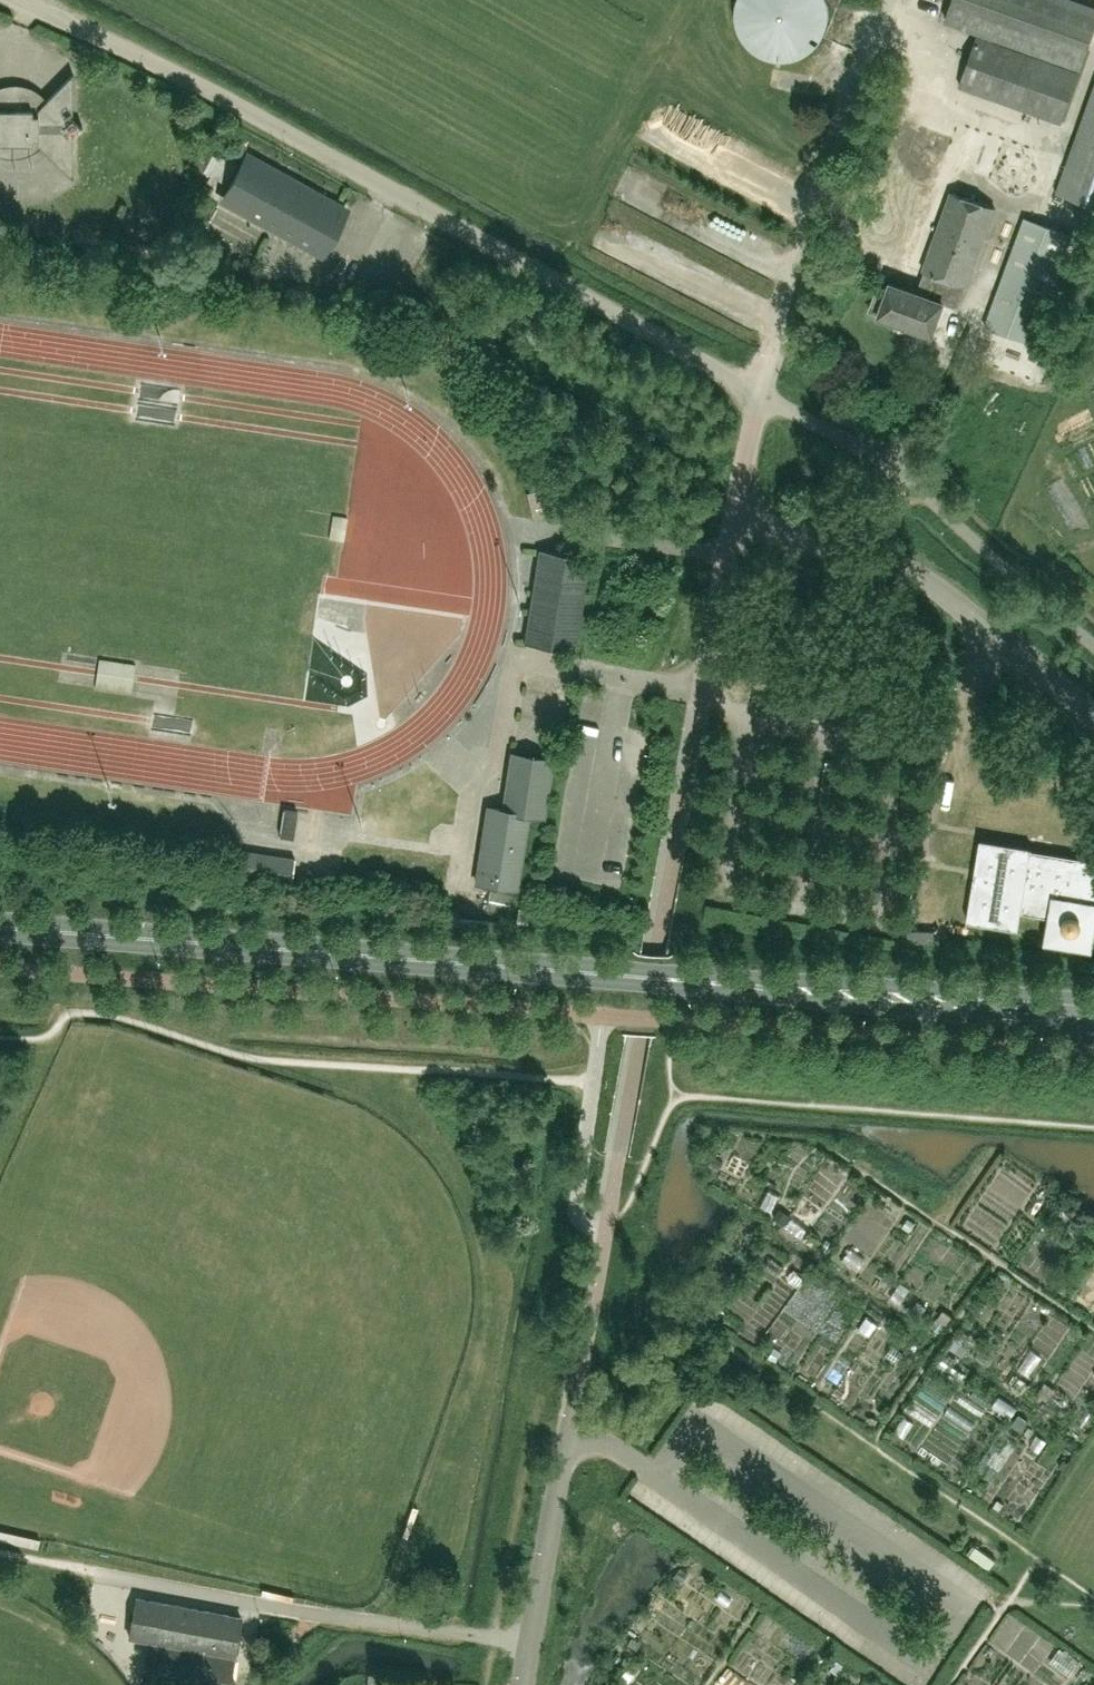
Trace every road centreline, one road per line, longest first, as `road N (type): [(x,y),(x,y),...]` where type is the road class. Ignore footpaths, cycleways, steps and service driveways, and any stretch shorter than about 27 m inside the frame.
road 1 (secondary): [(1093,1018),(0,927)]
road 2 (unclassified): [(763,394),(317,144),(15,0)]
road 3 (residential): [(532,1640),(310,1611),(105,1572)]
road 4 (unclassified): [(1093,714),(893,561),(733,524)]
road 5 (unclassified): [(763,394),(841,114),(887,0)]
road 6 (residential): [(532,1640),(578,1383)]
road 7 (unclassified): [(698,719),(733,524)]
road 8 (unclassified): [(733,524),(763,394)]

